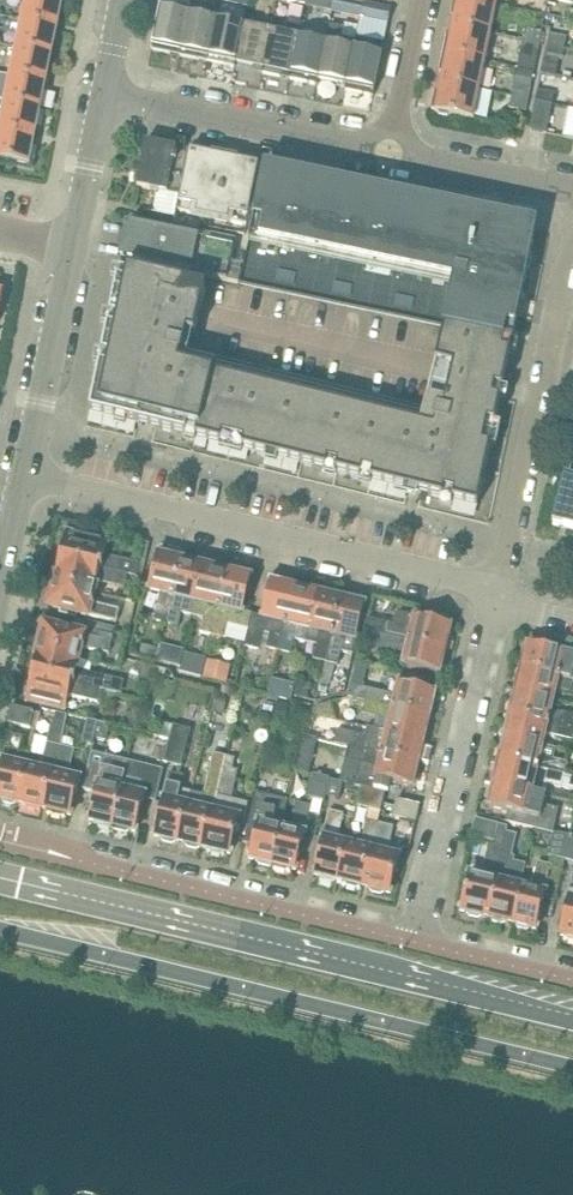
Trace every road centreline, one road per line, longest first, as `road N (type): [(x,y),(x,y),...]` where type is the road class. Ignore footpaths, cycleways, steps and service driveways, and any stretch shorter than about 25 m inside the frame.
road 1 (secondary): [(0,929),(572,1066)]
road 2 (secondary): [(572,1021),(0,886)]
road 3 (residential): [(503,591),(18,473)]
road 4 (residential): [(419,941),(0,837)]
road 5 (residential): [(419,941),(503,591)]
road 6 (residential): [(503,591),(572,252)]
road 7 (residential): [(390,153),(101,95)]
road 8 (tertiary): [(18,473),(68,246)]
road 9 (residential): [(572,191),(390,153)]
road 10 (residential): [(572,978),(419,941)]
road 11 (residential): [(390,153),(421,0)]
road 12 (tertiary): [(68,246),(101,95)]

